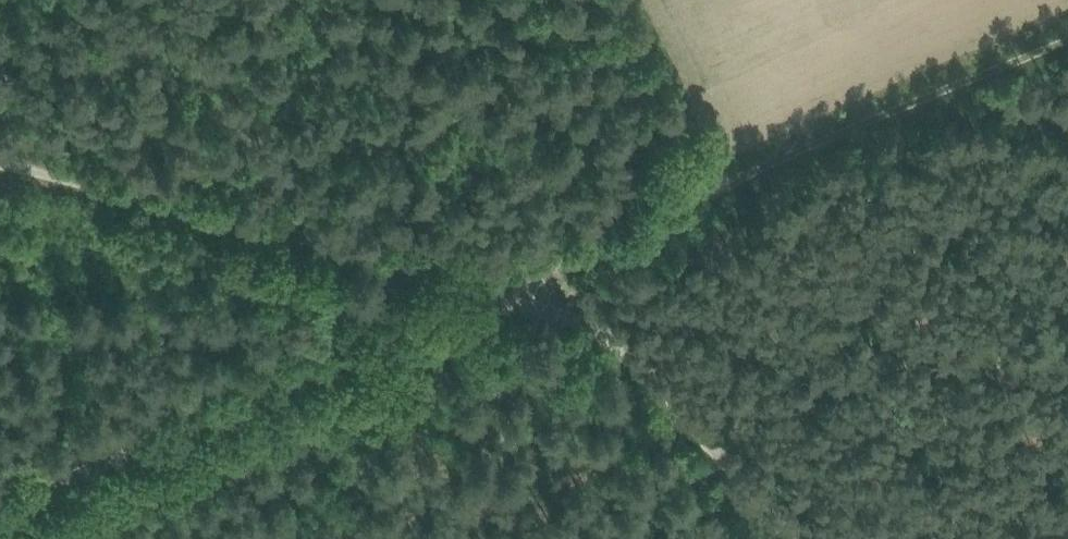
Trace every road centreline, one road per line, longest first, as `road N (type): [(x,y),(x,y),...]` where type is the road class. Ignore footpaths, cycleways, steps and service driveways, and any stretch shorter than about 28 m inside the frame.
road 1 (track): [(1067,38),(701,191),(606,240),(545,299)]
road 2 (unclassified): [(0,506),(392,339),(514,295)]
road 3 (track): [(0,161),(514,295)]
road 4 (unclassified): [(792,538),(636,361),(545,299),(514,295)]

